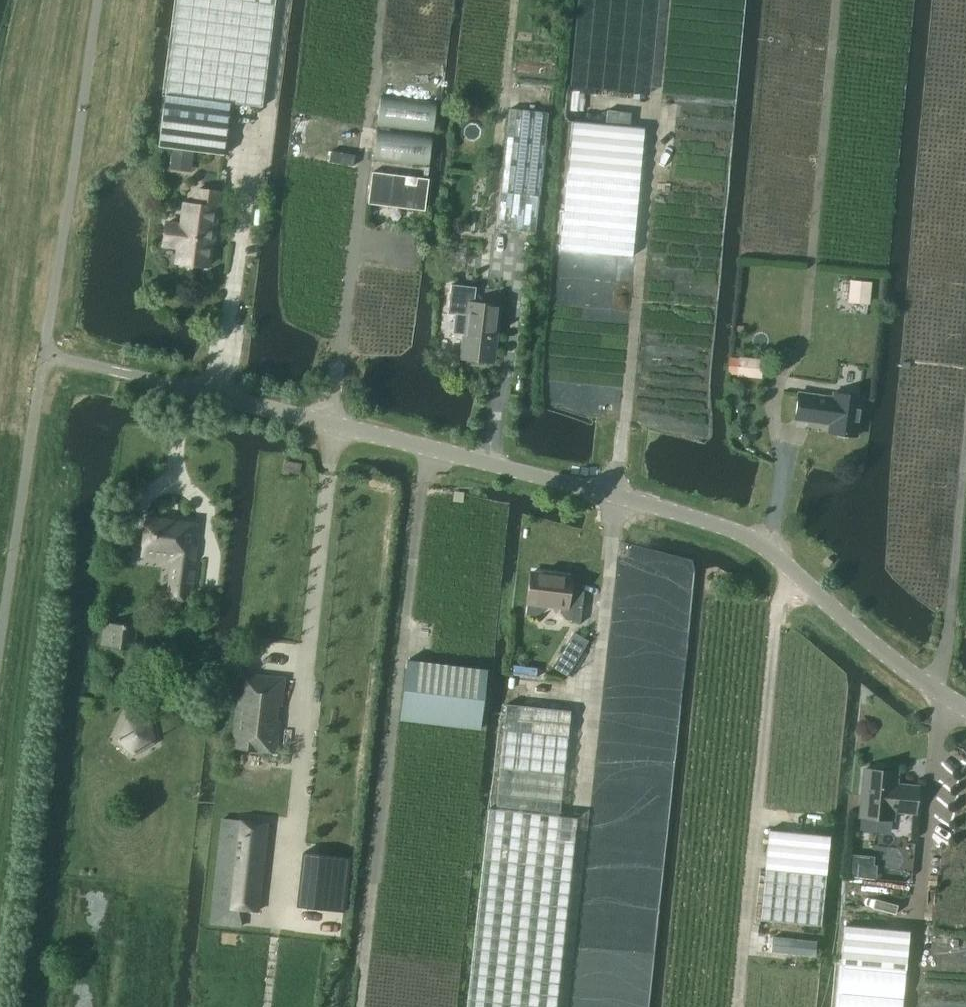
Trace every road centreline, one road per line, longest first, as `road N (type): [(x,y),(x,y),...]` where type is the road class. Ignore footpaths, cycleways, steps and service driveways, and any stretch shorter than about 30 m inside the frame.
road 1 (unclassified): [(965,709),(884,654),(766,547),(738,533),(151,378)]
road 2 (track): [(437,451),(421,484),(362,1006)]
road 3 (track): [(803,580),(775,613),(736,1006)]
road 4 (track): [(603,623),(562,1006)]
road 5 (track): [(928,815),(910,1006)]

